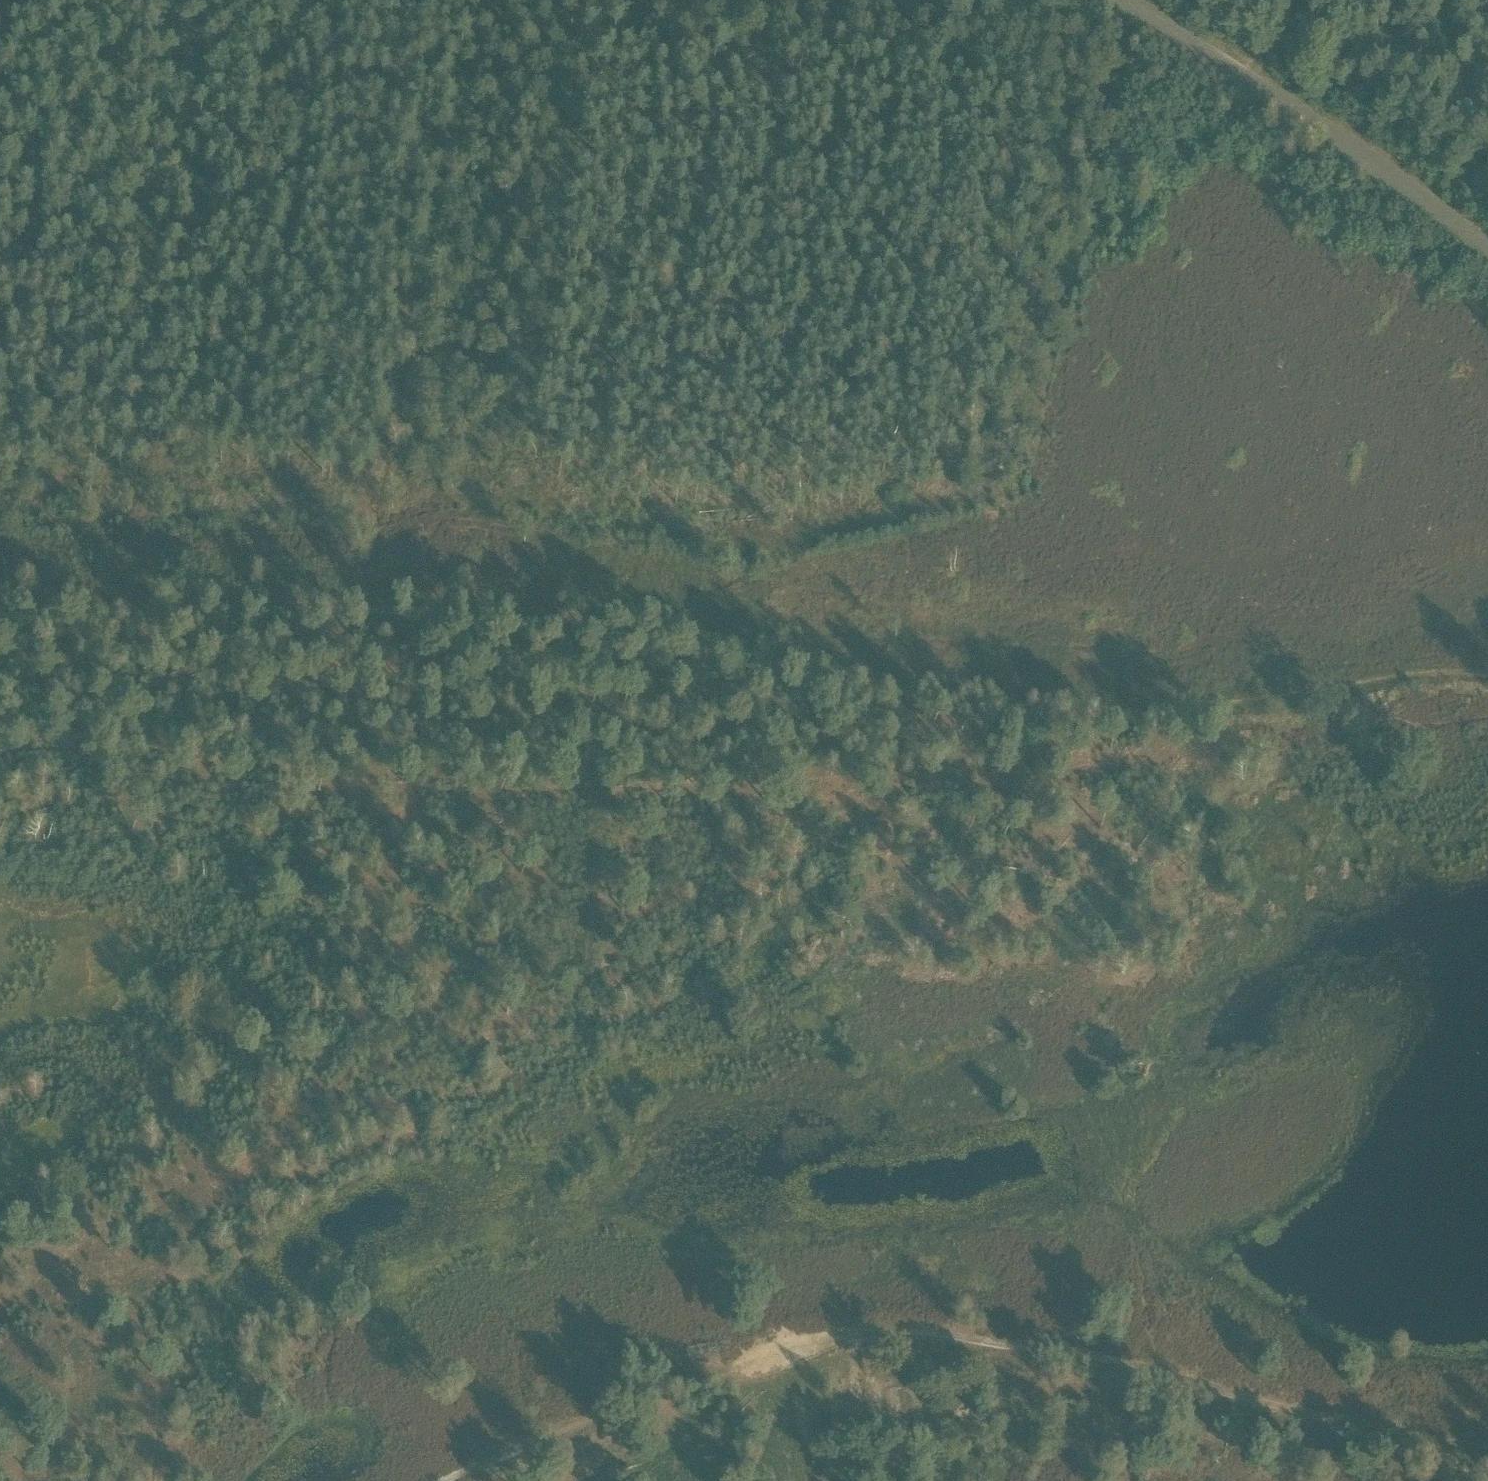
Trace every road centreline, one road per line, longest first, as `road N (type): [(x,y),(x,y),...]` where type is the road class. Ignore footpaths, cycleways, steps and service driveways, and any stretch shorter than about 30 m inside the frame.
road 1 (unclassified): [(1487,254),(1368,158),(1120,0)]

